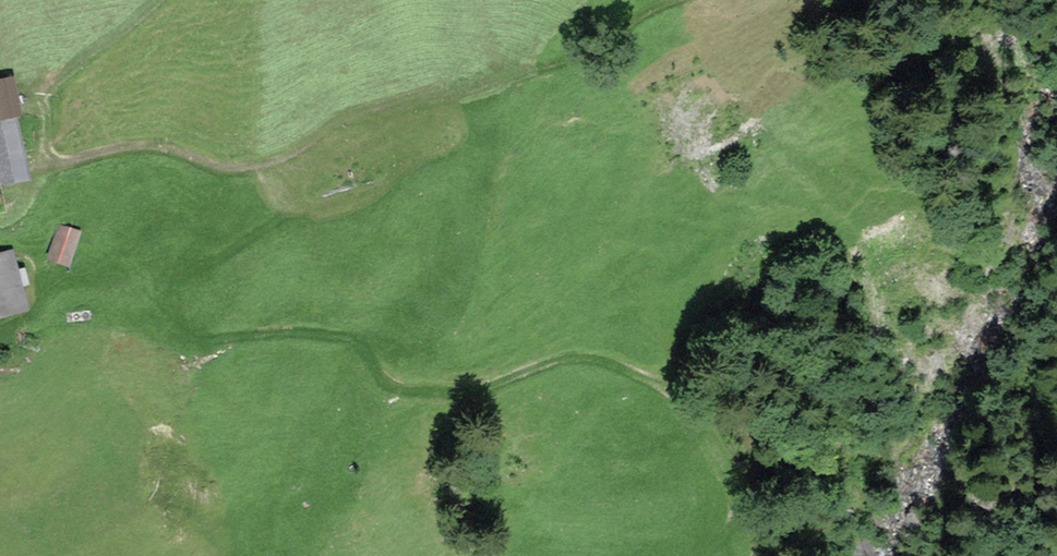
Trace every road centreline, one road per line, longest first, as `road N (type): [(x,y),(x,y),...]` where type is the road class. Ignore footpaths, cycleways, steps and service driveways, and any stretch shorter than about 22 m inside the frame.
road 1 (track): [(113,310),(280,214),(291,195),(281,156),(229,168),(168,146),(61,159),(50,151),(42,96),(156,0)]
road 2 (track): [(113,310),(192,342),(290,329),(345,339),(398,390),(482,390),(571,356),(673,378),(694,350)]
road 3 (track): [(281,156),(332,121),(393,98),(487,83),(592,52),(673,0)]

